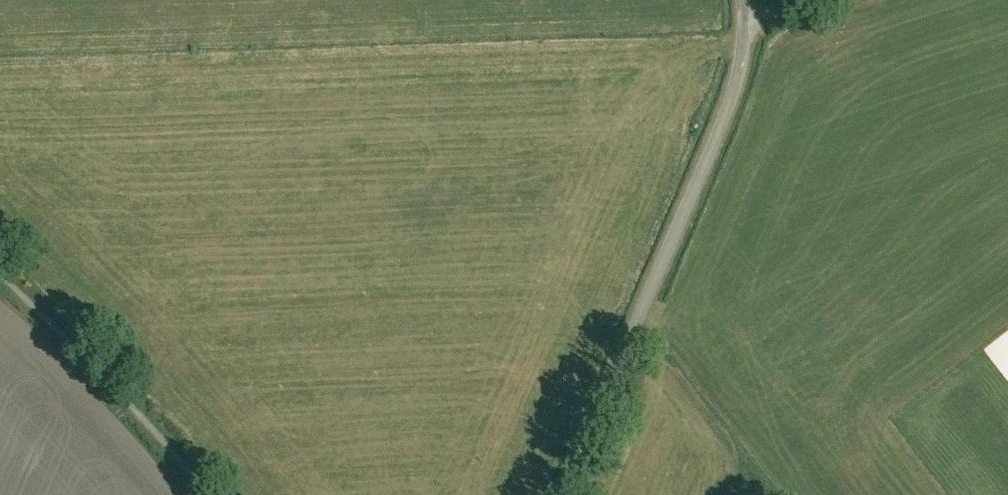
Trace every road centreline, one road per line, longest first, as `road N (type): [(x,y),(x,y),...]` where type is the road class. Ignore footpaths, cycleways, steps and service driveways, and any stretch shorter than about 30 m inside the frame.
road 1 (unclassified): [(564,494),(736,79),(737,0)]

